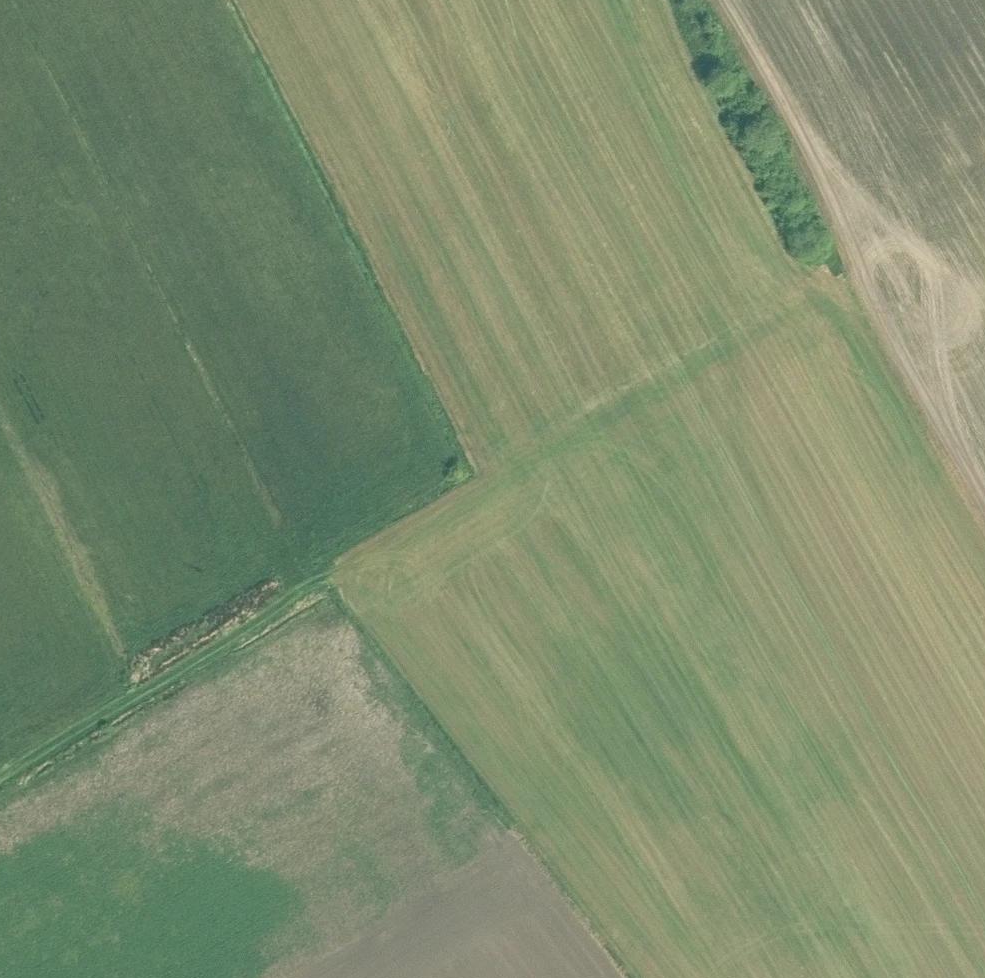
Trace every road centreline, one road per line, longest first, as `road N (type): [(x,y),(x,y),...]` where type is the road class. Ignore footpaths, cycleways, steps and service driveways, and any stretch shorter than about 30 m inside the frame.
road 1 (track): [(294,598),(0,778)]

